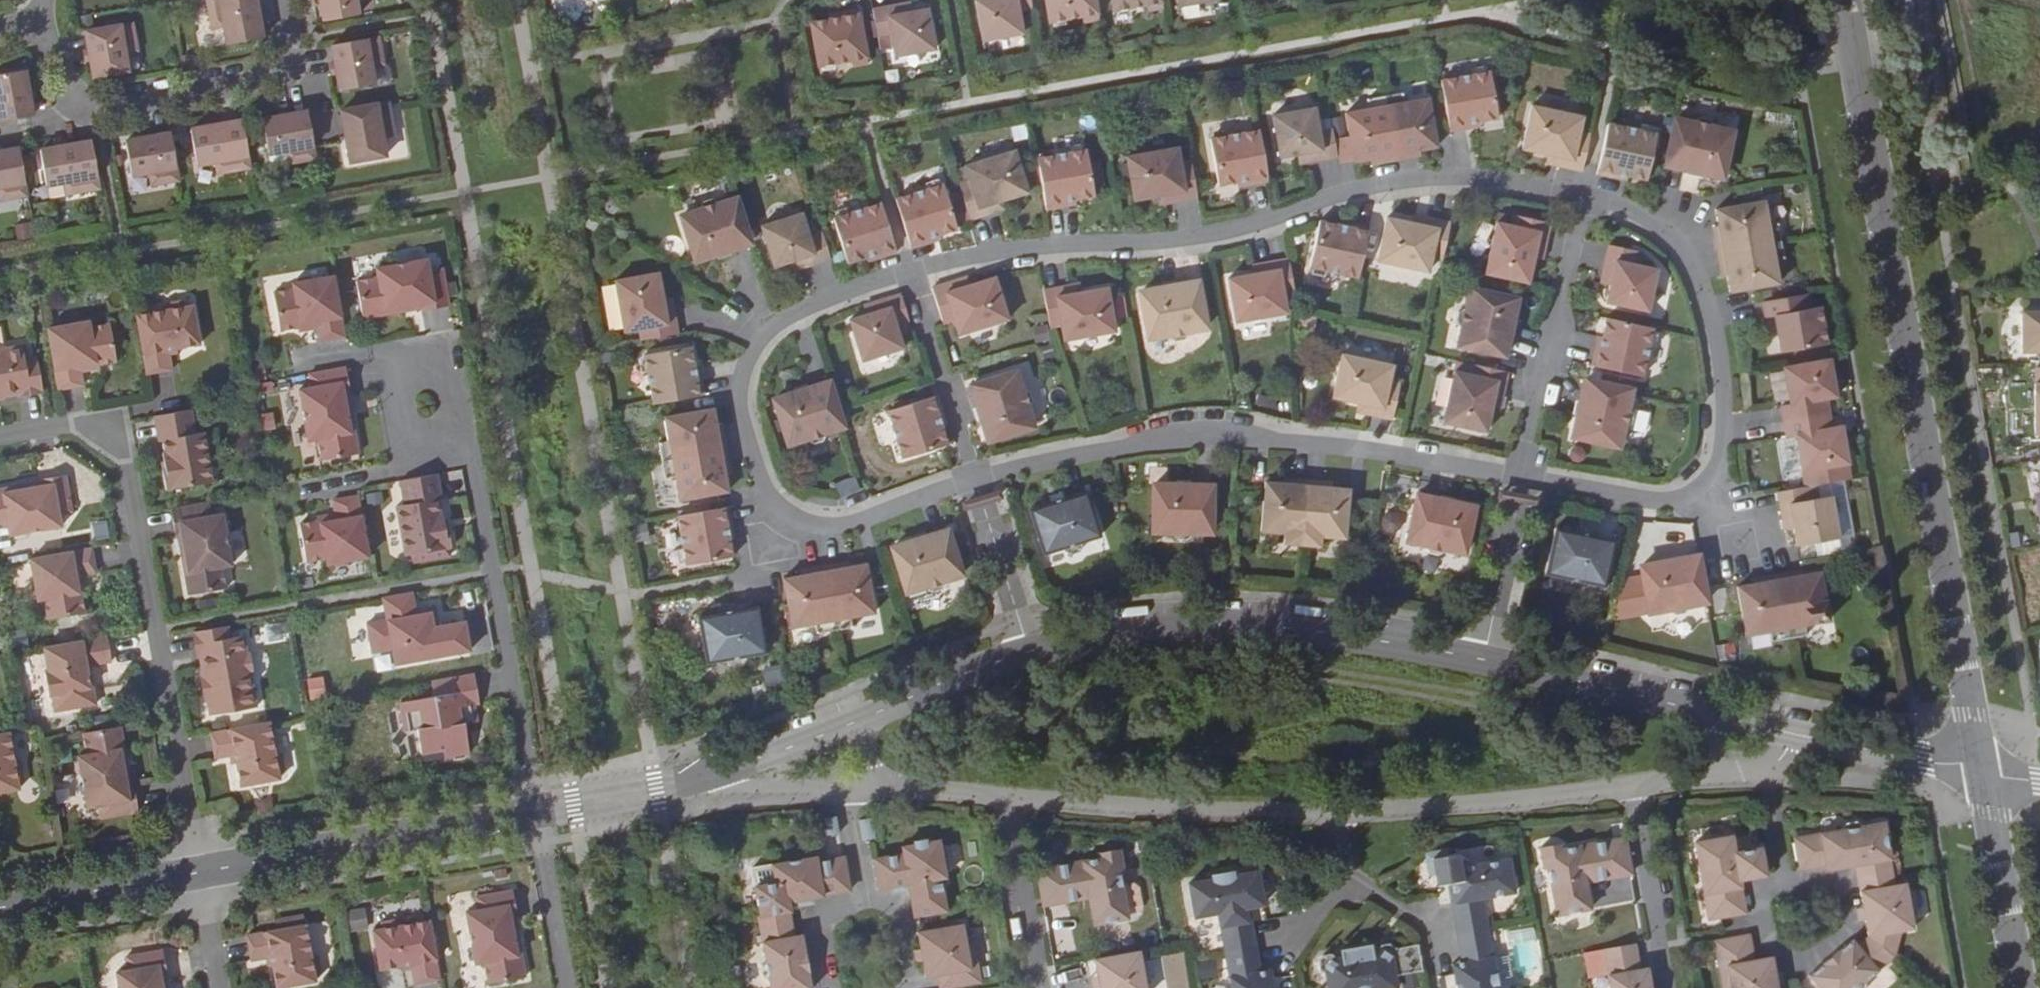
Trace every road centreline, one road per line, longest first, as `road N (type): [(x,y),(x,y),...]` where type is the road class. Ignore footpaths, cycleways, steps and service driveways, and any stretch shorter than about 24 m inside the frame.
road 1 (residential): [(1586,200),(1435,181),(1179,237),(990,253),(836,292),(771,323),(738,361),(731,400),(758,490),(787,518),(827,528),(973,484)]
road 2 (tertiary): [(1842,0),(1982,770)]
road 3 (residential): [(1517,488),(1638,515),(1684,513),(1716,484),(1726,427),(1720,348),(1697,271),(1678,240),(1652,222),(1586,200)]
road 4 (residential): [(973,484),(1195,432),(1517,488)]
road 5 (residential): [(0,438),(83,426),(117,449),(193,870)]
road 6 (tertiary): [(1476,659),(1324,633),(1178,628),(1025,650)]
road 7 (residential): [(429,402),(461,418),(537,808)]
road 8 (residential): [(287,0),(292,25),(282,65),(245,86),(111,110),(66,81),(50,24)]
road 9 (tertiary): [(537,808),(193,870)]
road 10 (unclassified): [(1005,799),(1335,814)]
road 11 (unclassified): [(1335,814),(1637,785)]
road 12 (residential): [(1517,488),(1586,200)]
road 13 (tertiary): [(1712,713),(1476,659)]
road 14 (tertiary): [(1982,770),(2022,987)]
road 15 (residential): [(1637,785),(1672,987)]
road 16 (tertiary): [(1982,770),(1789,731)]
road 17 (tertiary): [(193,870),(0,905)]
road 18 (residential): [(1005,799),(1038,987)]
road 19 (tertiary): [(719,775),(537,808)]
road 20 (residential): [(537,808),(569,987)]
road 21 (residential): [(1476,659),(1517,488)]
road 22 (residential): [(1025,650),(973,484)]
road 23 (tertiary): [(1025,650),(870,713)]
road 24 (unclassified): [(719,775),(882,787)]
road 25 (tertiary): [(870,713),(719,775)]
road 26 (unclassified): [(882,787),(1005,799)]

